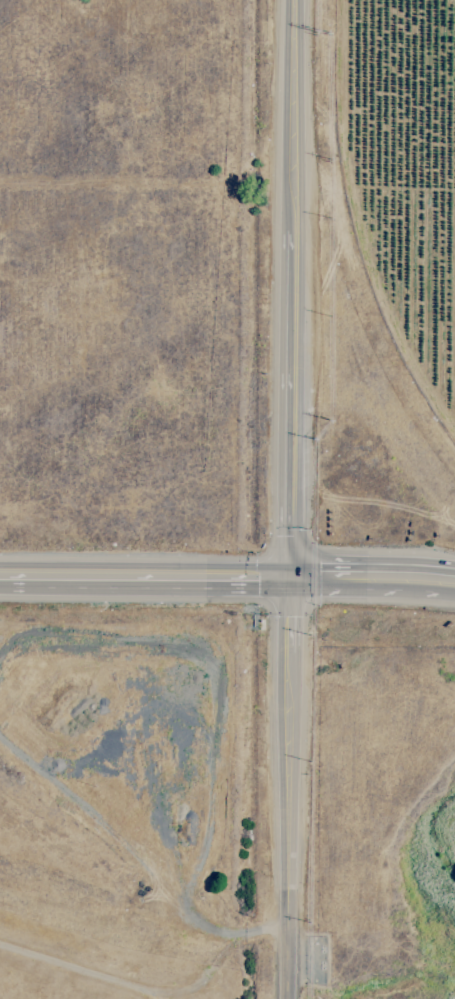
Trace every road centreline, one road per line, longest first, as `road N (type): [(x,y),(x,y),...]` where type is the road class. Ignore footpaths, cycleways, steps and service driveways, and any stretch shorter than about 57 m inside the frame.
road 1 (tertiary): [(288,578),(286,998)]
road 2 (secondary): [(287,193),(288,578)]
road 3 (track): [(287,931),(225,941),(191,989),(140,992),(0,939)]
road 4 (trunk): [(0,577),(288,578)]
road 5 (secondary): [(289,0),(287,193)]
road 6 (trunk): [(454,580),(288,578)]

